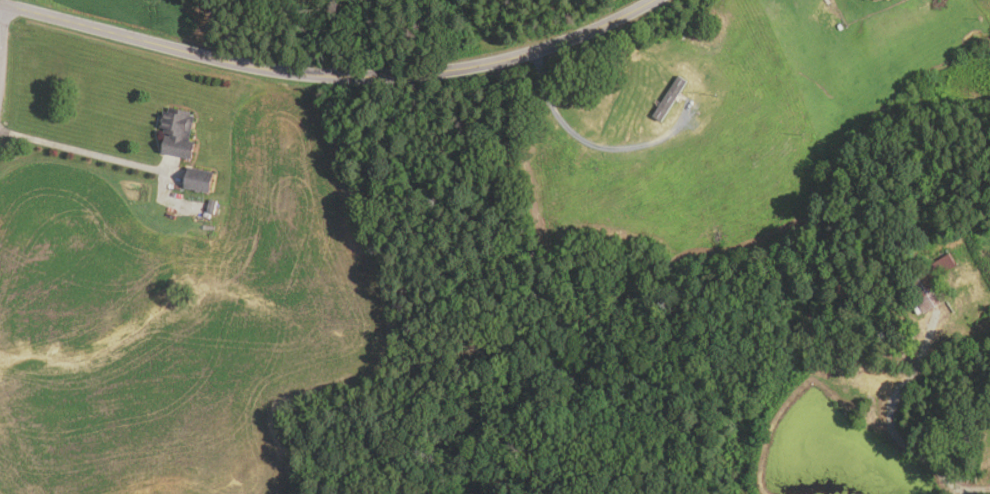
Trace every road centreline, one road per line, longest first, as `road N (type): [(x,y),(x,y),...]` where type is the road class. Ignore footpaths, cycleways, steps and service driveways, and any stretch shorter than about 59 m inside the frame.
road 1 (tertiary): [(0,4),(267,70),(377,78),(559,43),(646,0)]

